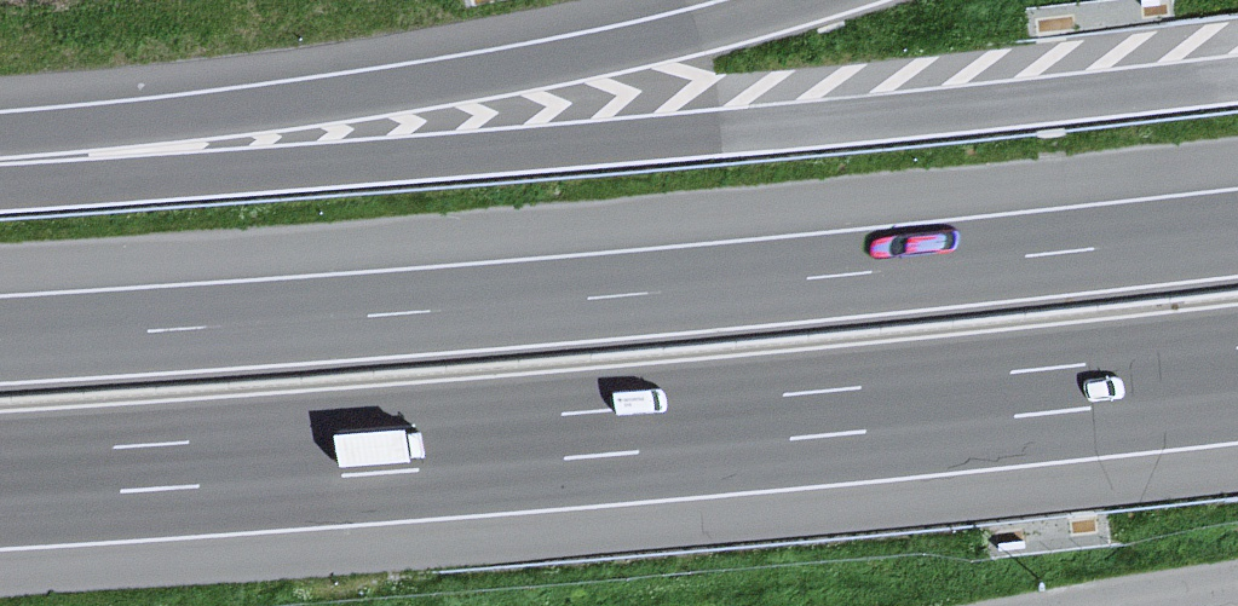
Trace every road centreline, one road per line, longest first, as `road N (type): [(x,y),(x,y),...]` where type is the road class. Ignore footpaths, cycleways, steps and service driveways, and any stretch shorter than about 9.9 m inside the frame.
road 1 (motorway): [(0,477),(575,436),(1237,368)]
road 2 (motorway): [(1237,229),(616,291),(0,336)]
road 3 (motorway): [(1237,74),(719,124),(0,162)]
road 4 (motorway): [(792,0),(446,85),(0,151)]

